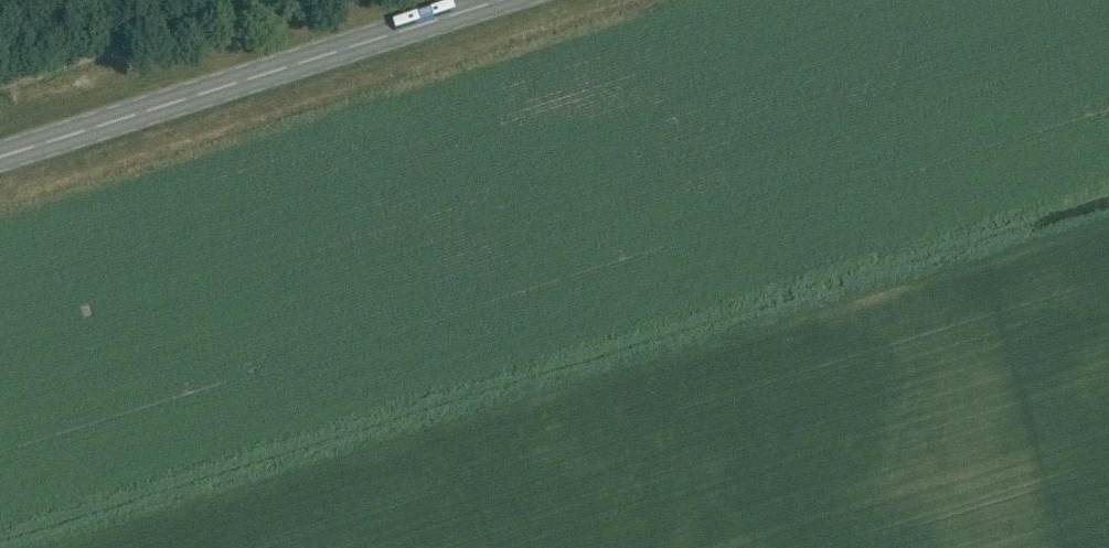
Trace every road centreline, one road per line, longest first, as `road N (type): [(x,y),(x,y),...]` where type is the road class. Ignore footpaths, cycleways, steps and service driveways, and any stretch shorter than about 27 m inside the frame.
road 1 (primary): [(0,158),(502,0)]
road 2 (track): [(0,47),(150,0)]

